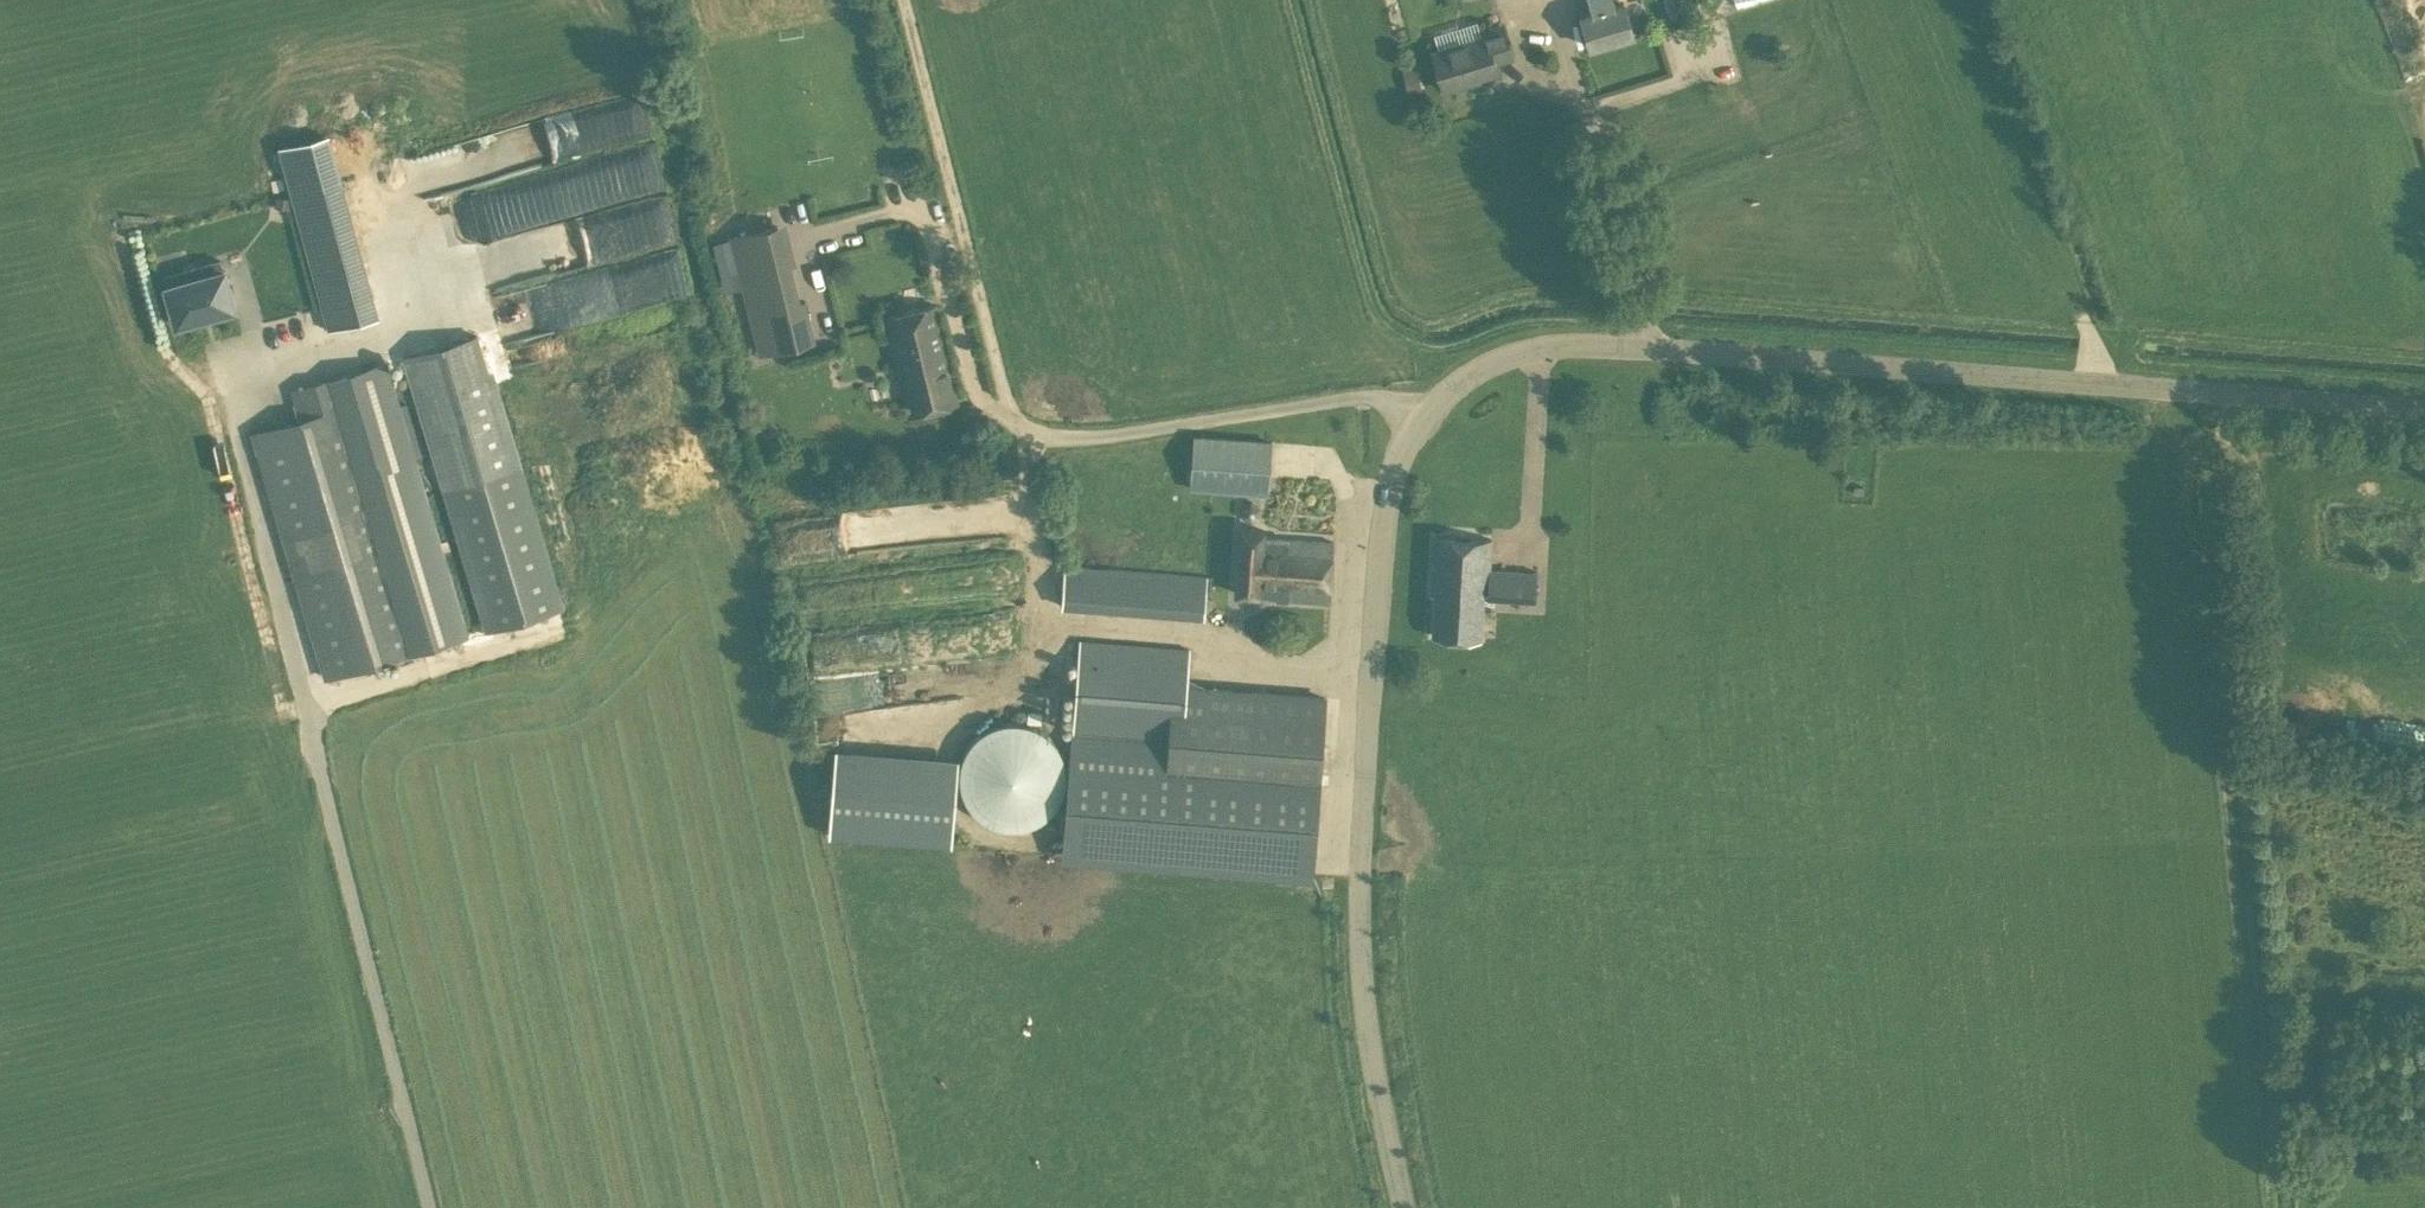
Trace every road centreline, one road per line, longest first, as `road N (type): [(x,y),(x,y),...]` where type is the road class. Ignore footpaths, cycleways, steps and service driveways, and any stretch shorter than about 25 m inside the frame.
road 1 (unclassified): [(2424,408),(1582,343),(1520,348),(1477,366),(1435,398)]
road 2 (unclassified): [(1401,1207),(1370,1061),(1355,850),(1380,505),(1404,442),(1435,398)]
road 3 (unclassified): [(407,1207),(302,815),(254,594)]

